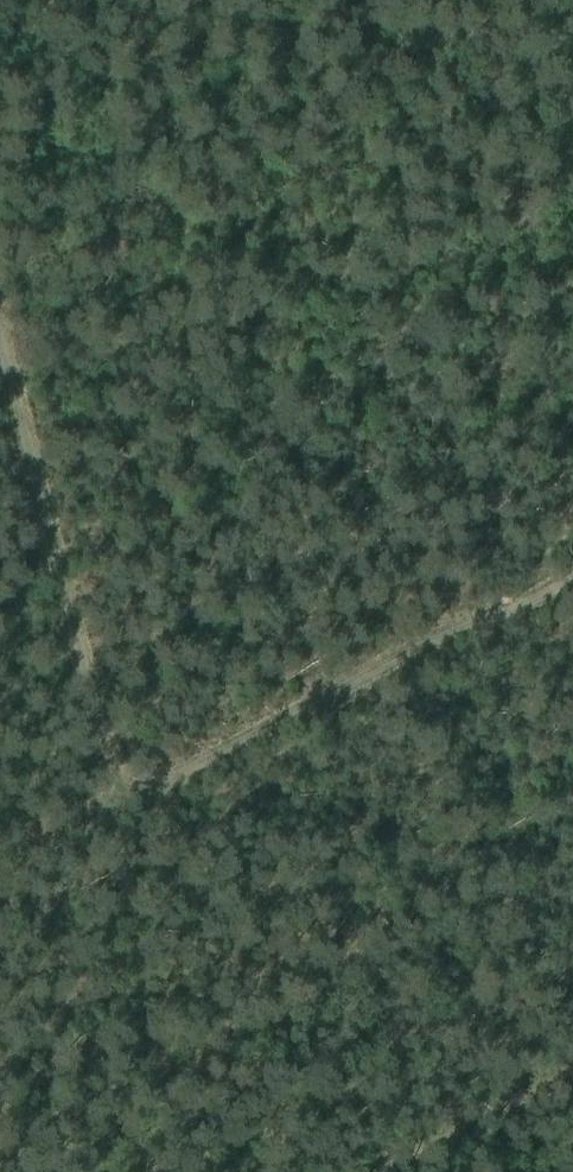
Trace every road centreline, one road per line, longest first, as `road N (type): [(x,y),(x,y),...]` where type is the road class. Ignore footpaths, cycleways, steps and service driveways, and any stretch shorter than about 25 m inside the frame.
road 1 (track): [(572,575),(439,636),(0,872)]
road 2 (track): [(0,348),(124,805)]
road 3 (track): [(380,1171),(572,1070)]

